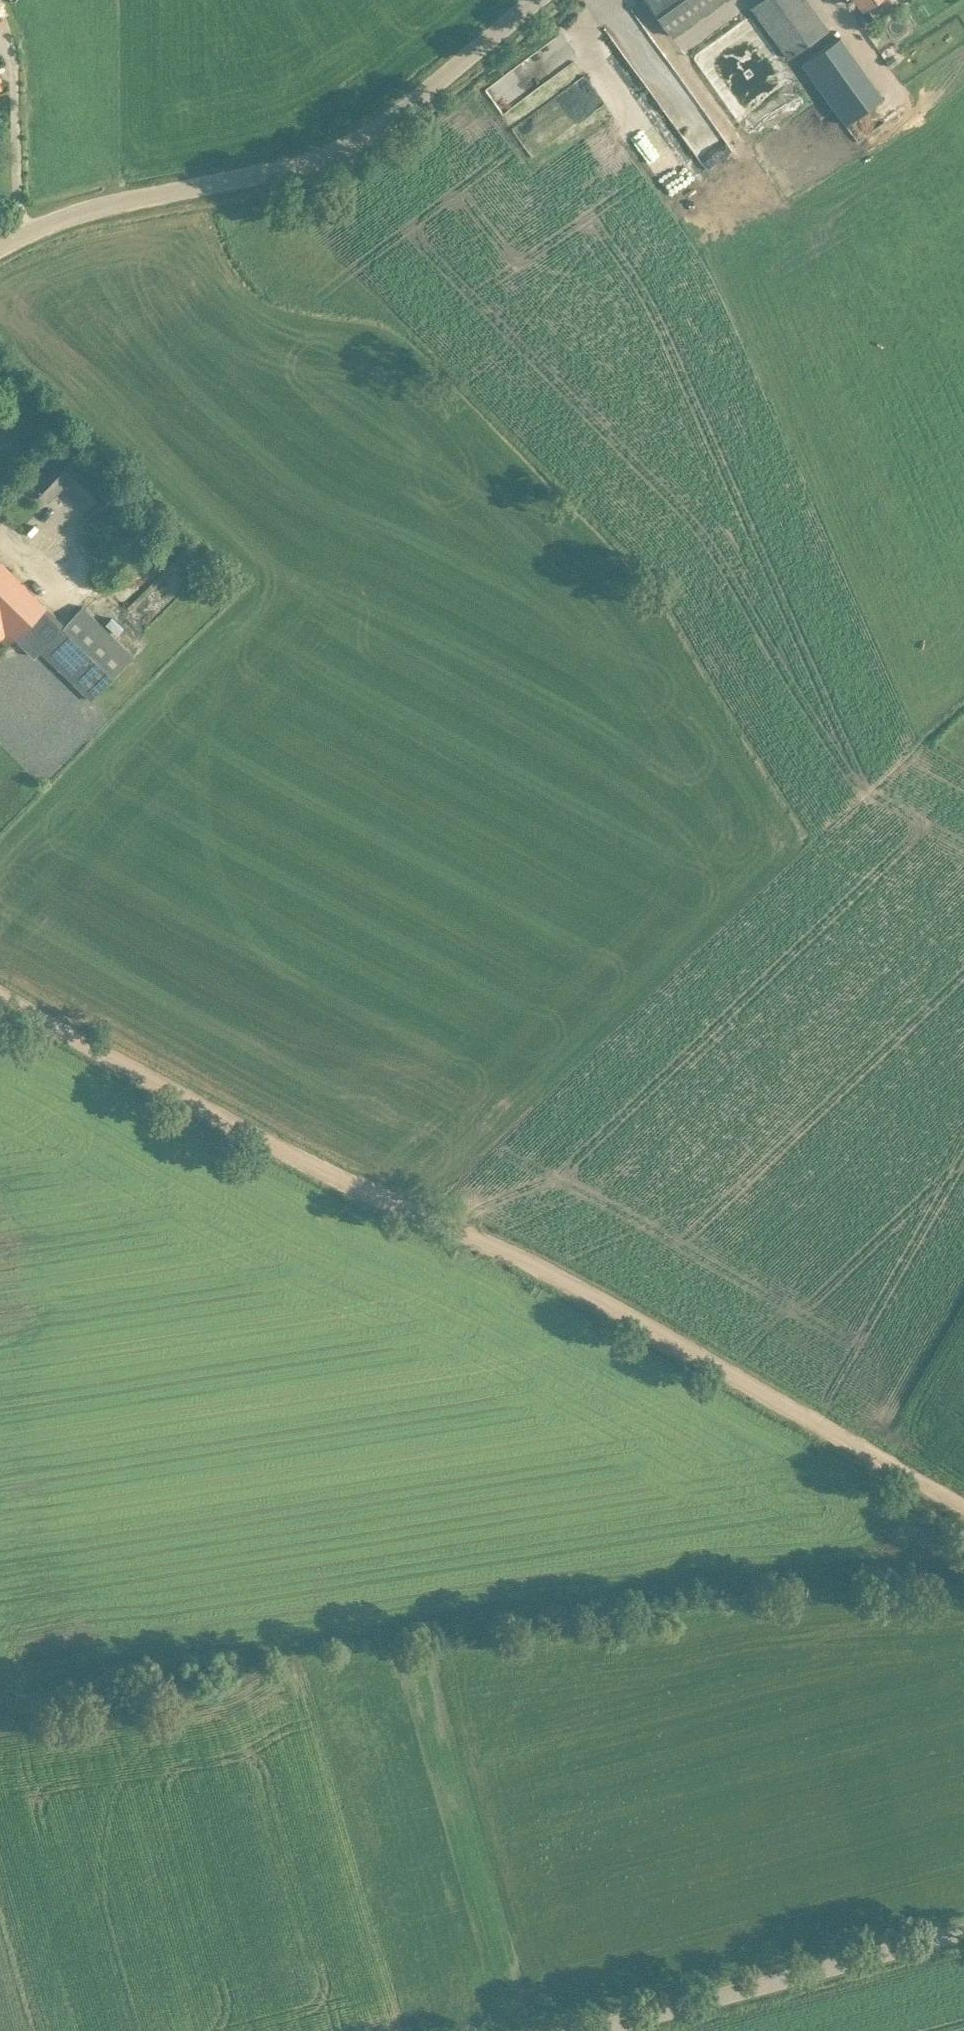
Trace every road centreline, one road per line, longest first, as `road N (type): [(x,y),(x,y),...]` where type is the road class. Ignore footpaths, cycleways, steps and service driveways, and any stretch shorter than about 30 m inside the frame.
road 1 (track): [(0,993),(370,1193),(588,1293),(963,1507)]
road 2 (unclassified): [(0,248),(108,203),(297,172),(350,150),(400,119),(535,0)]
road 3 (unclassified): [(593,2030),(963,1930)]

